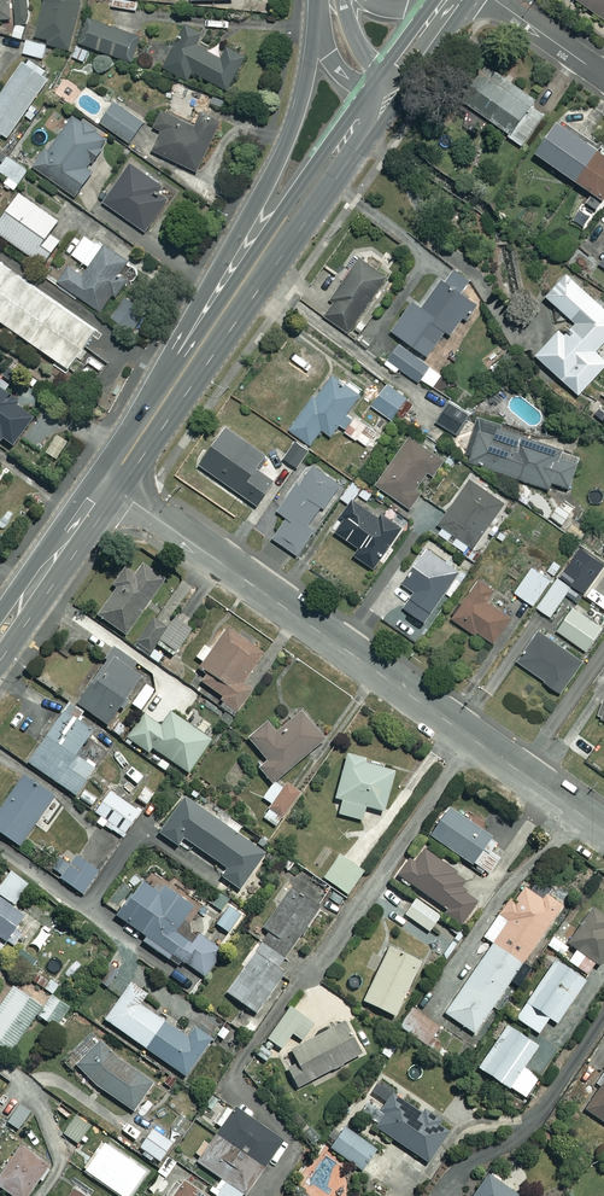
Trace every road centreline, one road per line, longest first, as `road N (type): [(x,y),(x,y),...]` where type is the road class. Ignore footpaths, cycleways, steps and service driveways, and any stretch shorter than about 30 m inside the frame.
road 1 (residential): [(603,831),(108,484)]
road 2 (secondary): [(208,334),(224,258),(299,110),(316,6)]
road 3 (secondary): [(375,97),(208,334)]
road 4 (secondary): [(108,484),(0,635)]
road 5 (secondary): [(208,334),(108,484)]
road 6 (residential): [(603,76),(495,0)]

